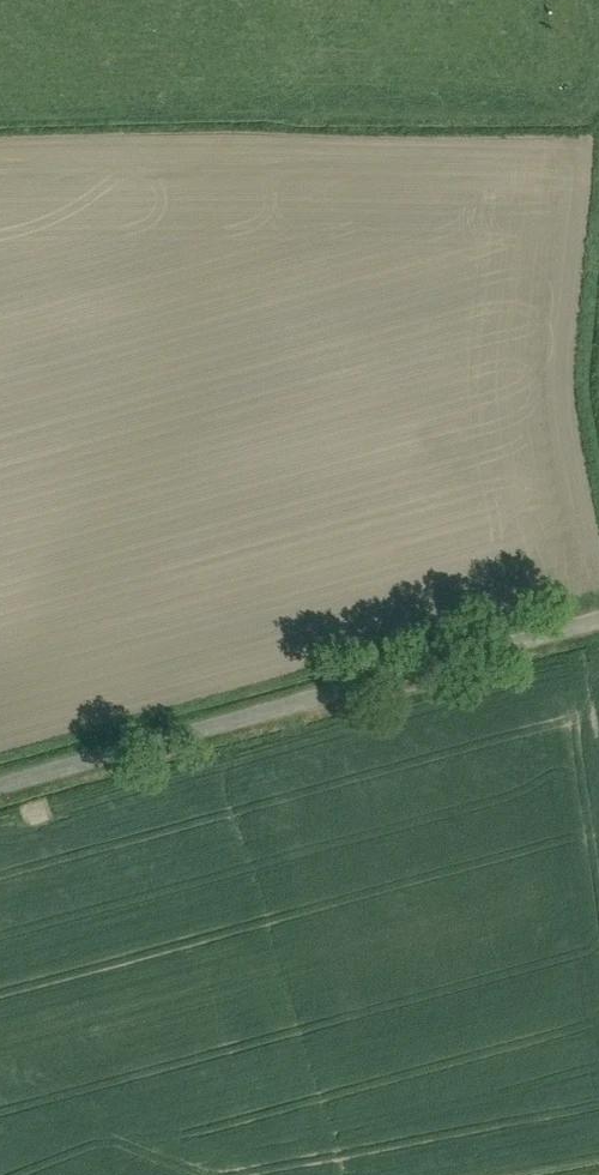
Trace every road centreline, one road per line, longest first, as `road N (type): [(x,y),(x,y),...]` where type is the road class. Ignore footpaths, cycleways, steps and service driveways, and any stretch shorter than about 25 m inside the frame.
road 1 (residential): [(598,619),(0,786)]

